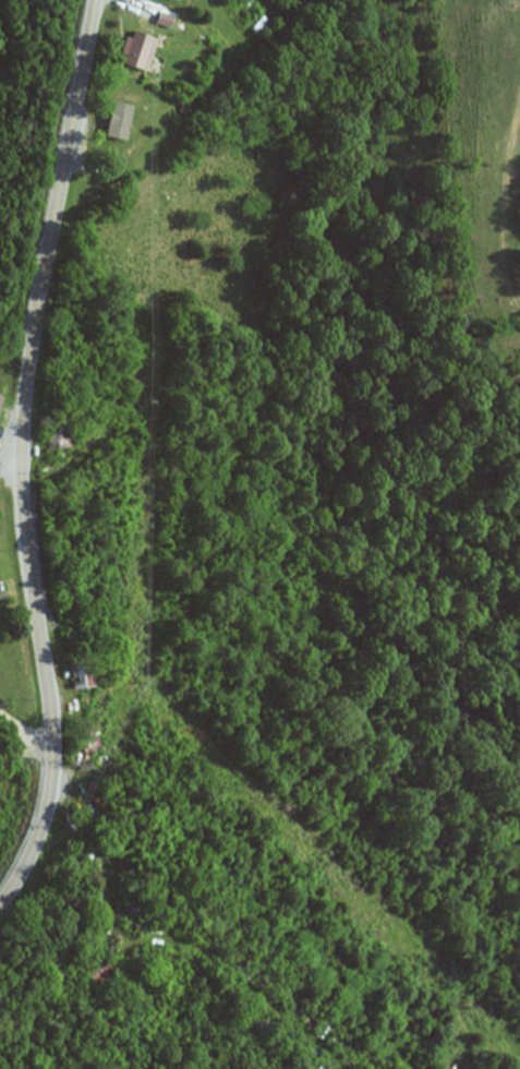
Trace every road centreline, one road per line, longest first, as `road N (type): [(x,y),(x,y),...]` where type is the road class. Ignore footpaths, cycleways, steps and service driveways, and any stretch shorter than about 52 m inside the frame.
road 1 (secondary): [(0,901),(25,862),(49,793),(51,718),(24,514),(23,424),(98,0)]
road 2 (residential): [(50,778),(88,820),(118,938)]

